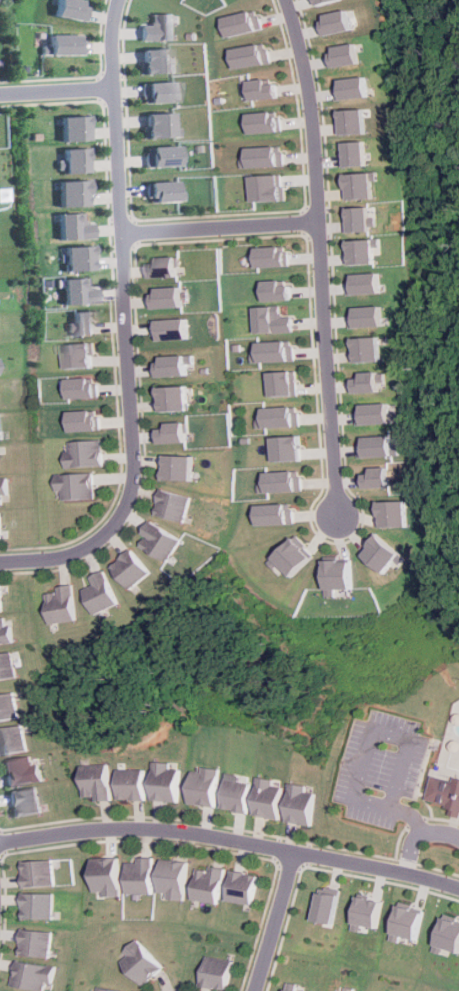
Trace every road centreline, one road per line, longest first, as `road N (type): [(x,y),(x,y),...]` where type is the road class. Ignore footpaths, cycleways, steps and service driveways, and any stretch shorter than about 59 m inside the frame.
road 1 (residential): [(0,563),(60,559),(91,547),(113,527),(132,484),(110,45),(118,0)]
road 2 (residential): [(283,0),(308,132),(330,521)]
road 3 (residential): [(0,842),(106,829),(180,833),(458,889)]
road 4 (residential): [(120,235),(313,223)]
road 5 (residential): [(248,990),(283,852)]

